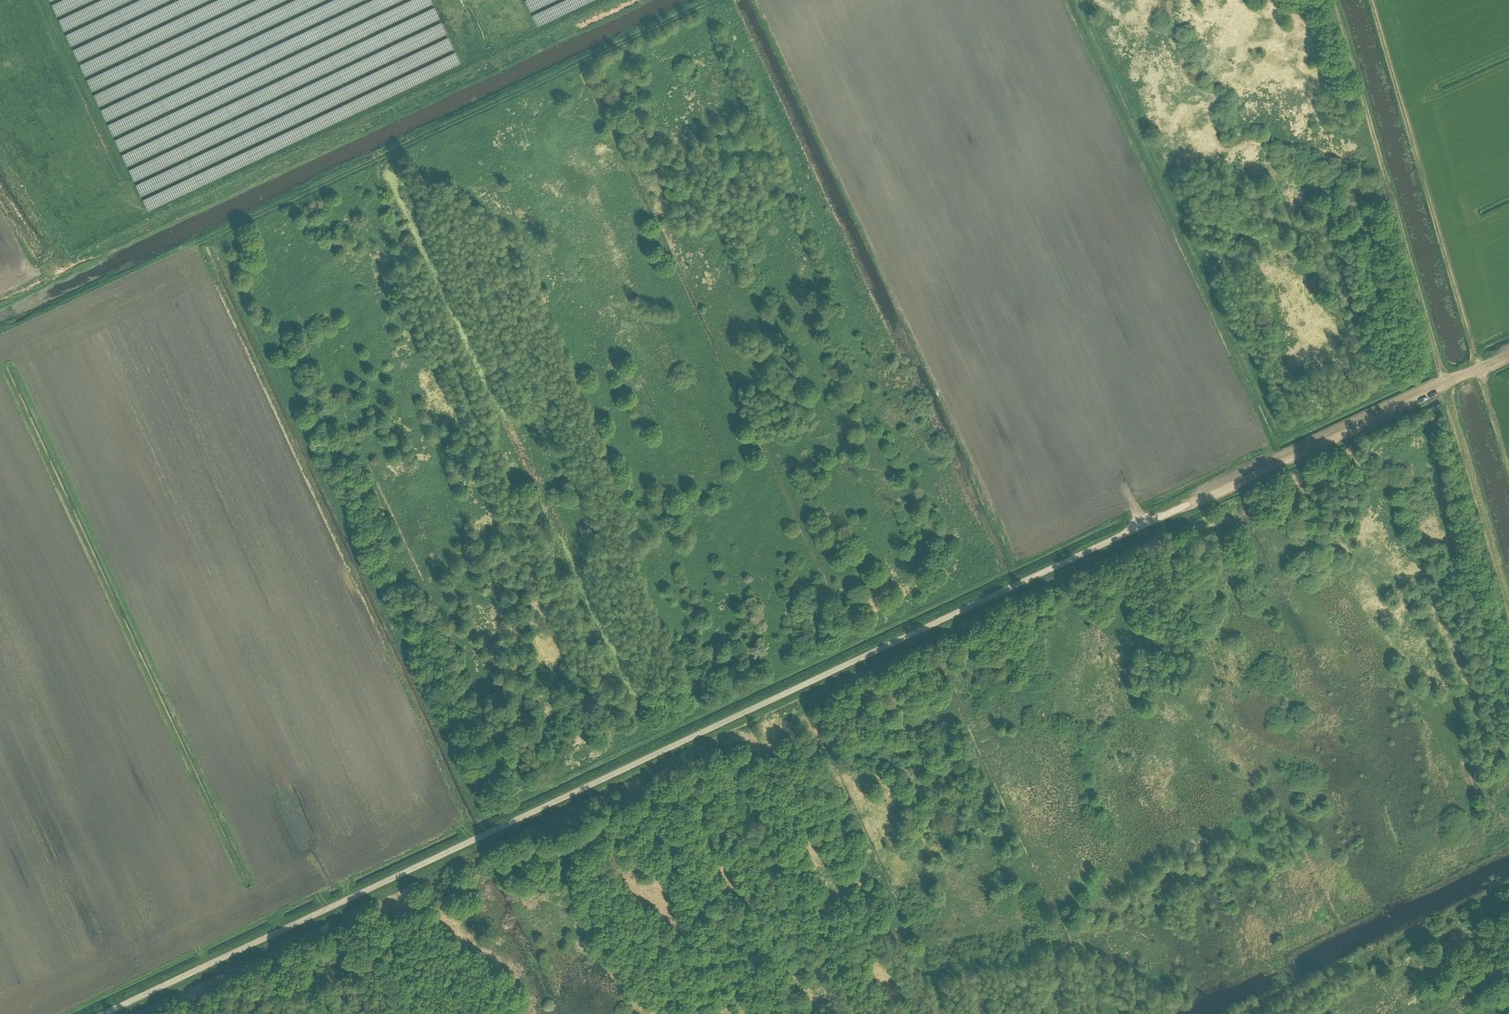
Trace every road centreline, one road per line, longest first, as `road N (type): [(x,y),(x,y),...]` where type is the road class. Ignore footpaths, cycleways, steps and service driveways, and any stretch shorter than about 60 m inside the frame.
road 1 (unclassified): [(100,1013),(1189,503)]
road 2 (track): [(1446,382),(1334,0)]
road 3 (track): [(1189,503),(1446,382)]

